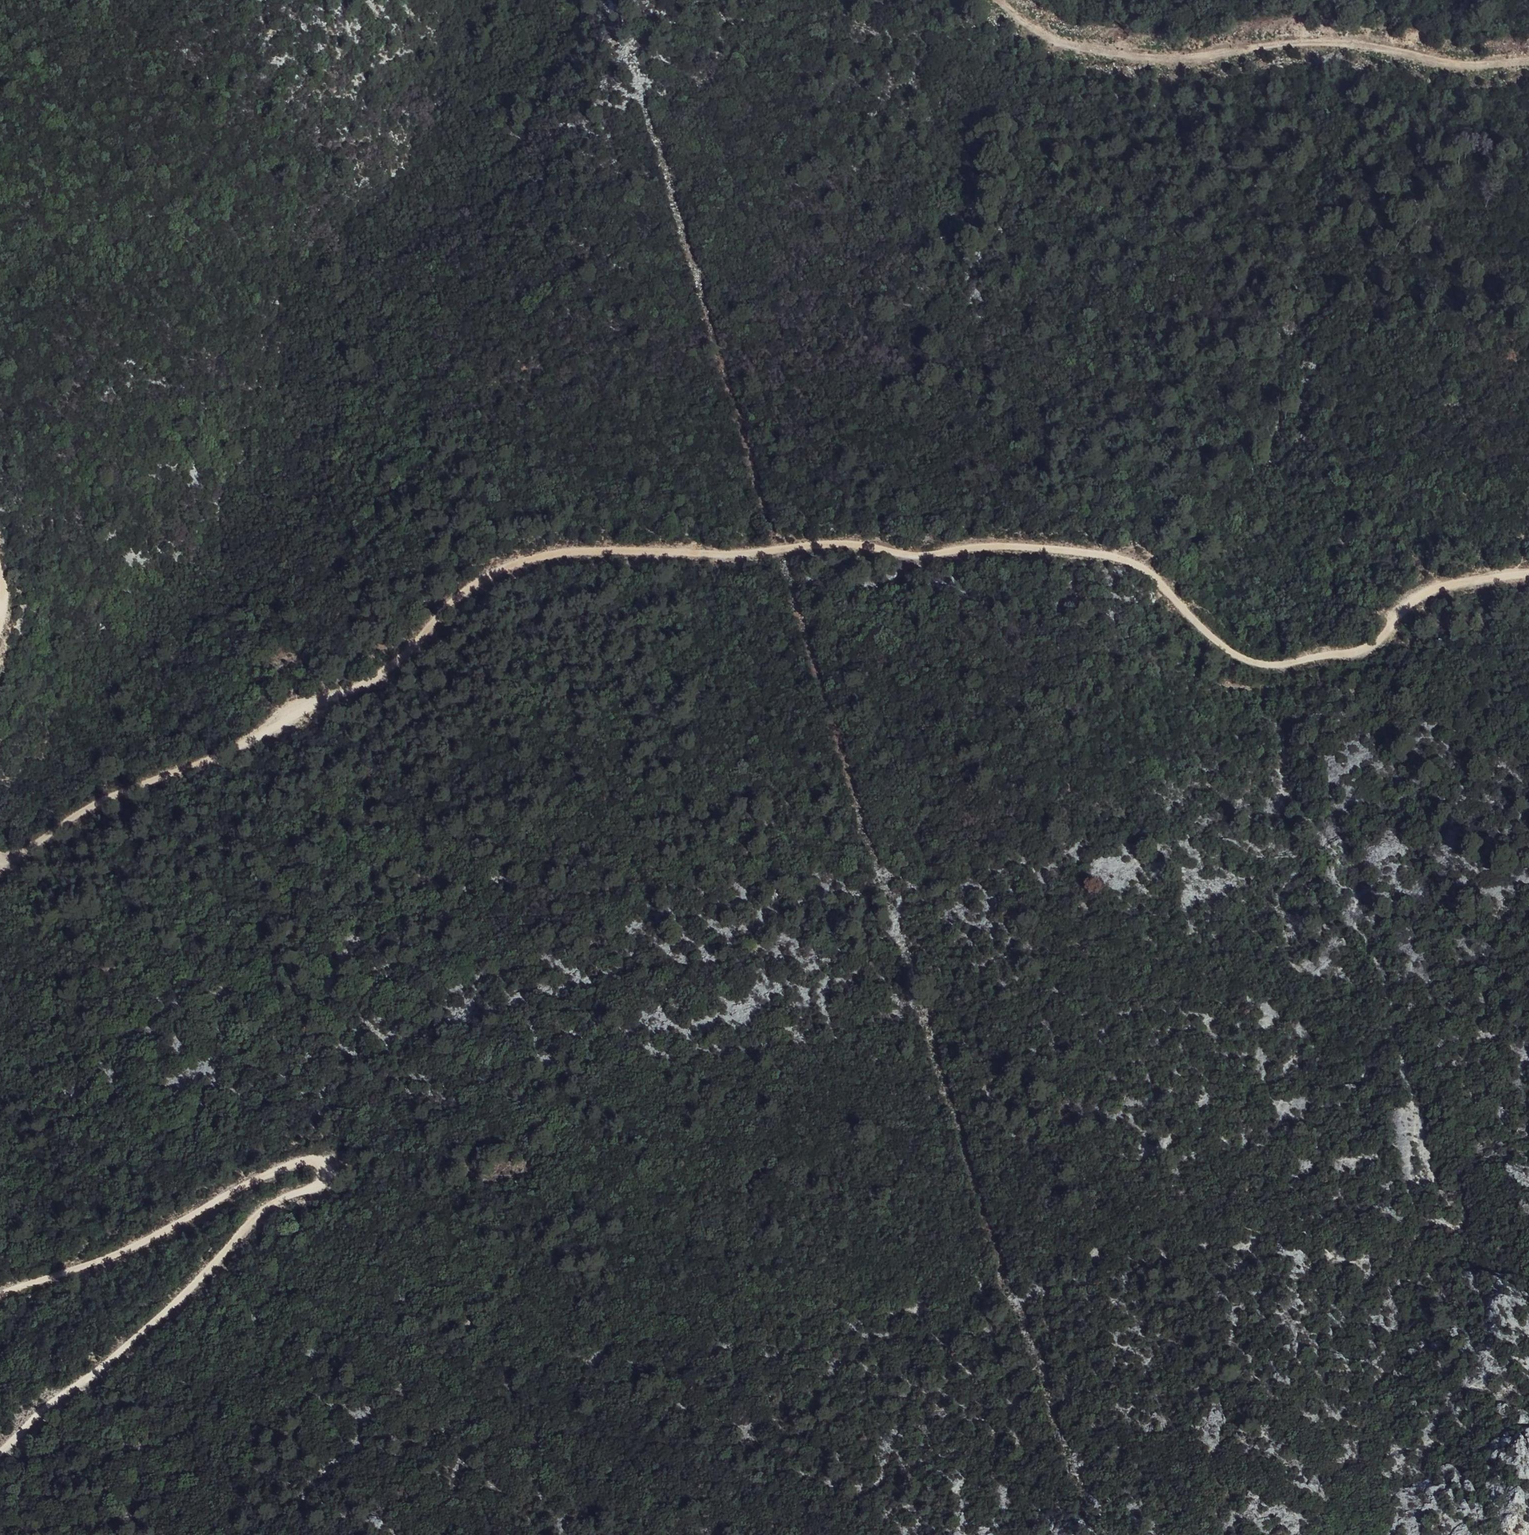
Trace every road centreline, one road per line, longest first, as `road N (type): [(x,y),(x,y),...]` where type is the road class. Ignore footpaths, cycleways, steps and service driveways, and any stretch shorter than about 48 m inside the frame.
road 1 (track): [(0,836),(15,859),(81,809),(156,784),(365,681),(450,582),(521,558),(792,548),(1114,553),(1166,580),(1242,645),(1288,662),(1365,653),(1404,605),(1431,588),(1528,575)]
road 2 (track): [(0,1297),(54,1280),(279,1169),(314,1166),(313,1187),(251,1205),(163,1308),(0,1456)]
road 3 (track): [(1528,63),(1458,64),(1384,45),(1210,58),(1121,50),(1059,40),(1015,0)]

